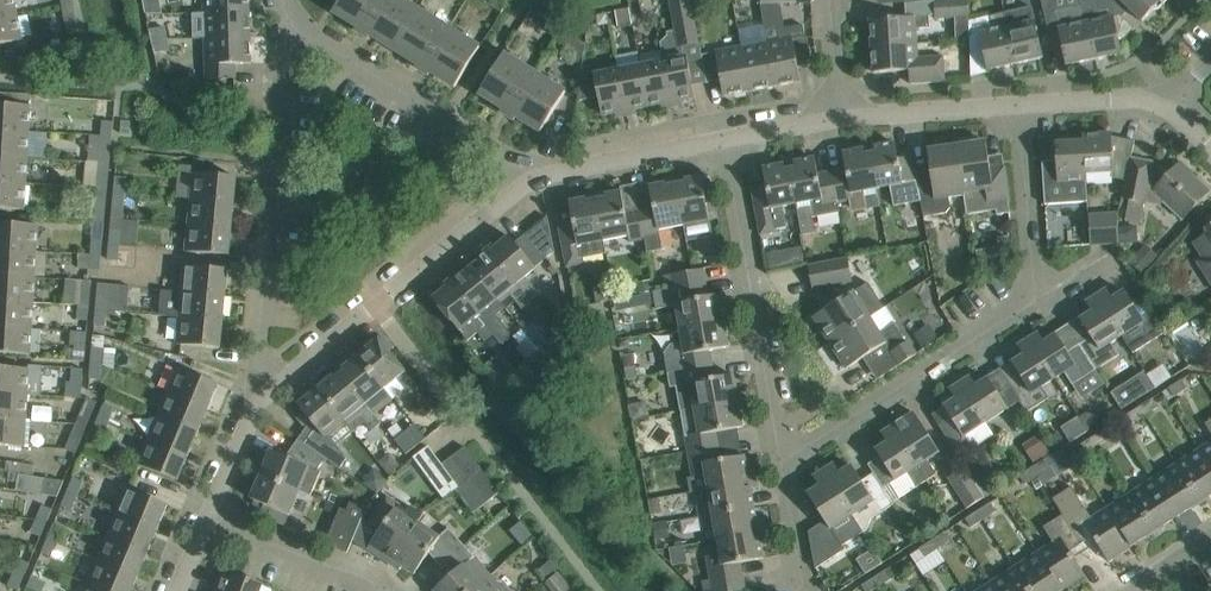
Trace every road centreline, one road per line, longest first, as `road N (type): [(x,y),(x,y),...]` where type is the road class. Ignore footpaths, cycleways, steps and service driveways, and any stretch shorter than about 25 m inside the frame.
road 1 (residential): [(258,401),(291,36)]
road 2 (residential): [(258,401),(532,175)]
road 3 (residential): [(781,468),(725,141)]
road 4 (residential): [(781,468),(1039,304)]
road 5 (residential): [(532,175),(291,36)]
road 6 (residential): [(1039,304),(1024,107)]
road 7 (residential): [(532,175),(725,141)]
road 8 (unclassified): [(384,590),(373,579),(205,518)]
road 9 (residential): [(840,120),(1024,107)]
road 10 (residential): [(1024,107),(1169,100)]
road 11 (residential): [(782,590),(804,571),(781,468)]
road 12 (residential): [(205,518),(258,401)]
road 13 (residential): [(840,120),(833,0)]

